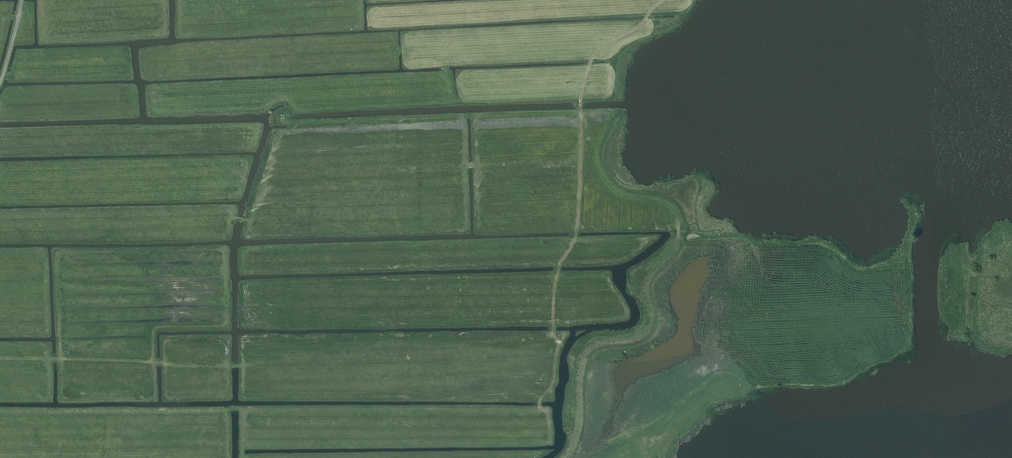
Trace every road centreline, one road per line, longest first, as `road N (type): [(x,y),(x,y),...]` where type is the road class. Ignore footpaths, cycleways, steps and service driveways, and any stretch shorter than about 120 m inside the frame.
road 1 (track): [(678,232),(667,203),(617,191),(608,181),(580,104),(595,54),(664,0)]
road 2 (track): [(561,276),(580,217),(583,123)]

